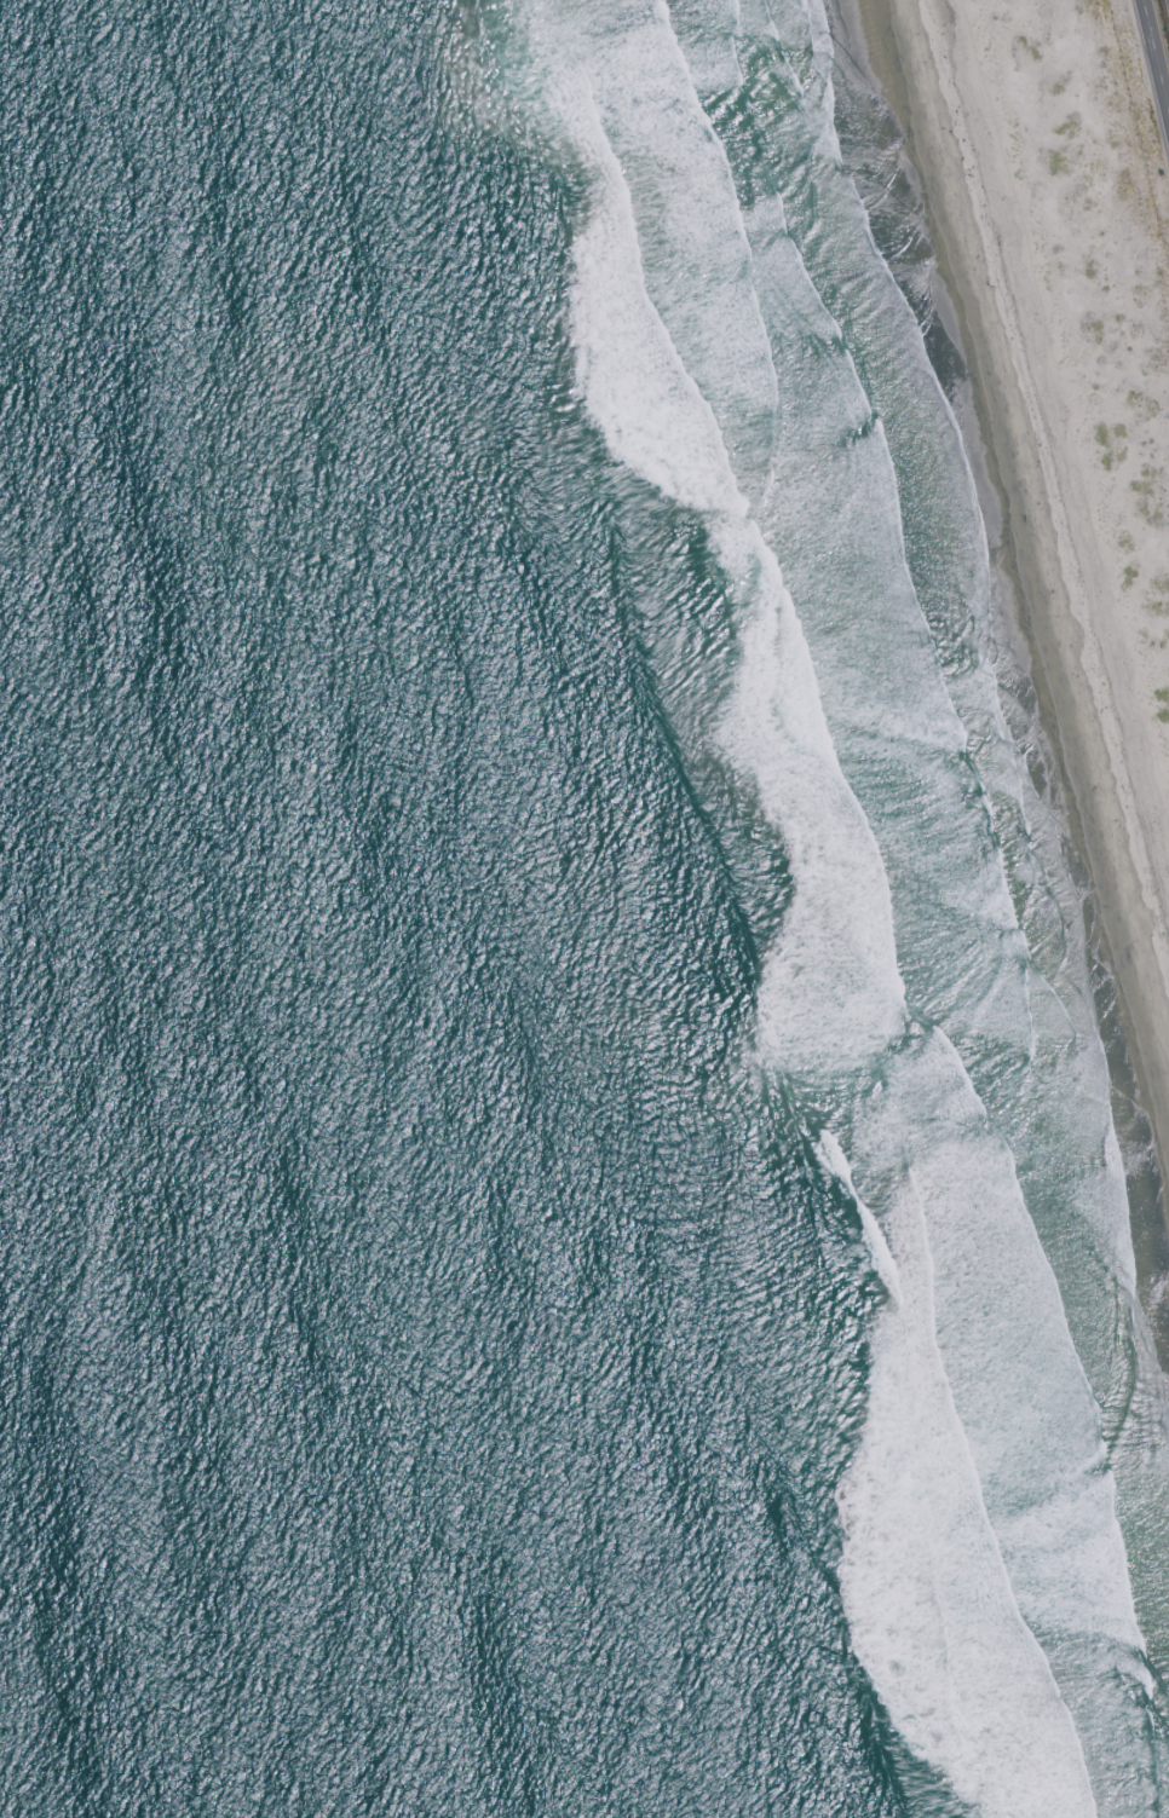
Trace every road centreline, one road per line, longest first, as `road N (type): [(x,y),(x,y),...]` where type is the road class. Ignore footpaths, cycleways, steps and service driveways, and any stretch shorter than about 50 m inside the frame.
road 1 (primary): [(1138,0),(1168,135)]

